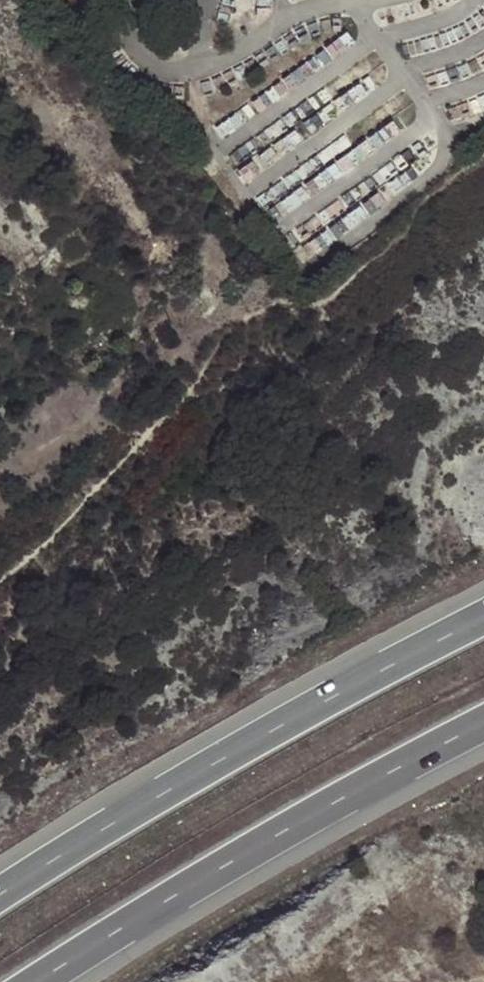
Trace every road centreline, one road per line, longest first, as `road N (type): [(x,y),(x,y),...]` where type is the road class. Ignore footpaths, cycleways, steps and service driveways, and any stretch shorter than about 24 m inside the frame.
road 1 (motorway): [(483,624),(271,734),(0,897)]
road 2 (motorway): [(42,981),(300,821),(483,726)]

